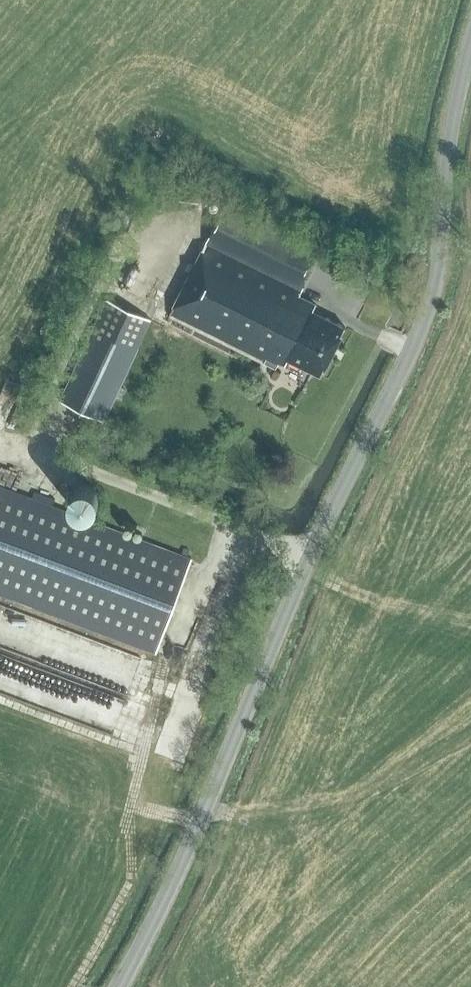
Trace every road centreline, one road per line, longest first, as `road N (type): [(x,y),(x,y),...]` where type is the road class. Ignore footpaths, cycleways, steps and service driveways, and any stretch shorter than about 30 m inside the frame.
road 1 (unclassified): [(118,986),(197,843),(298,593),(441,288),(449,154),(470,42)]

